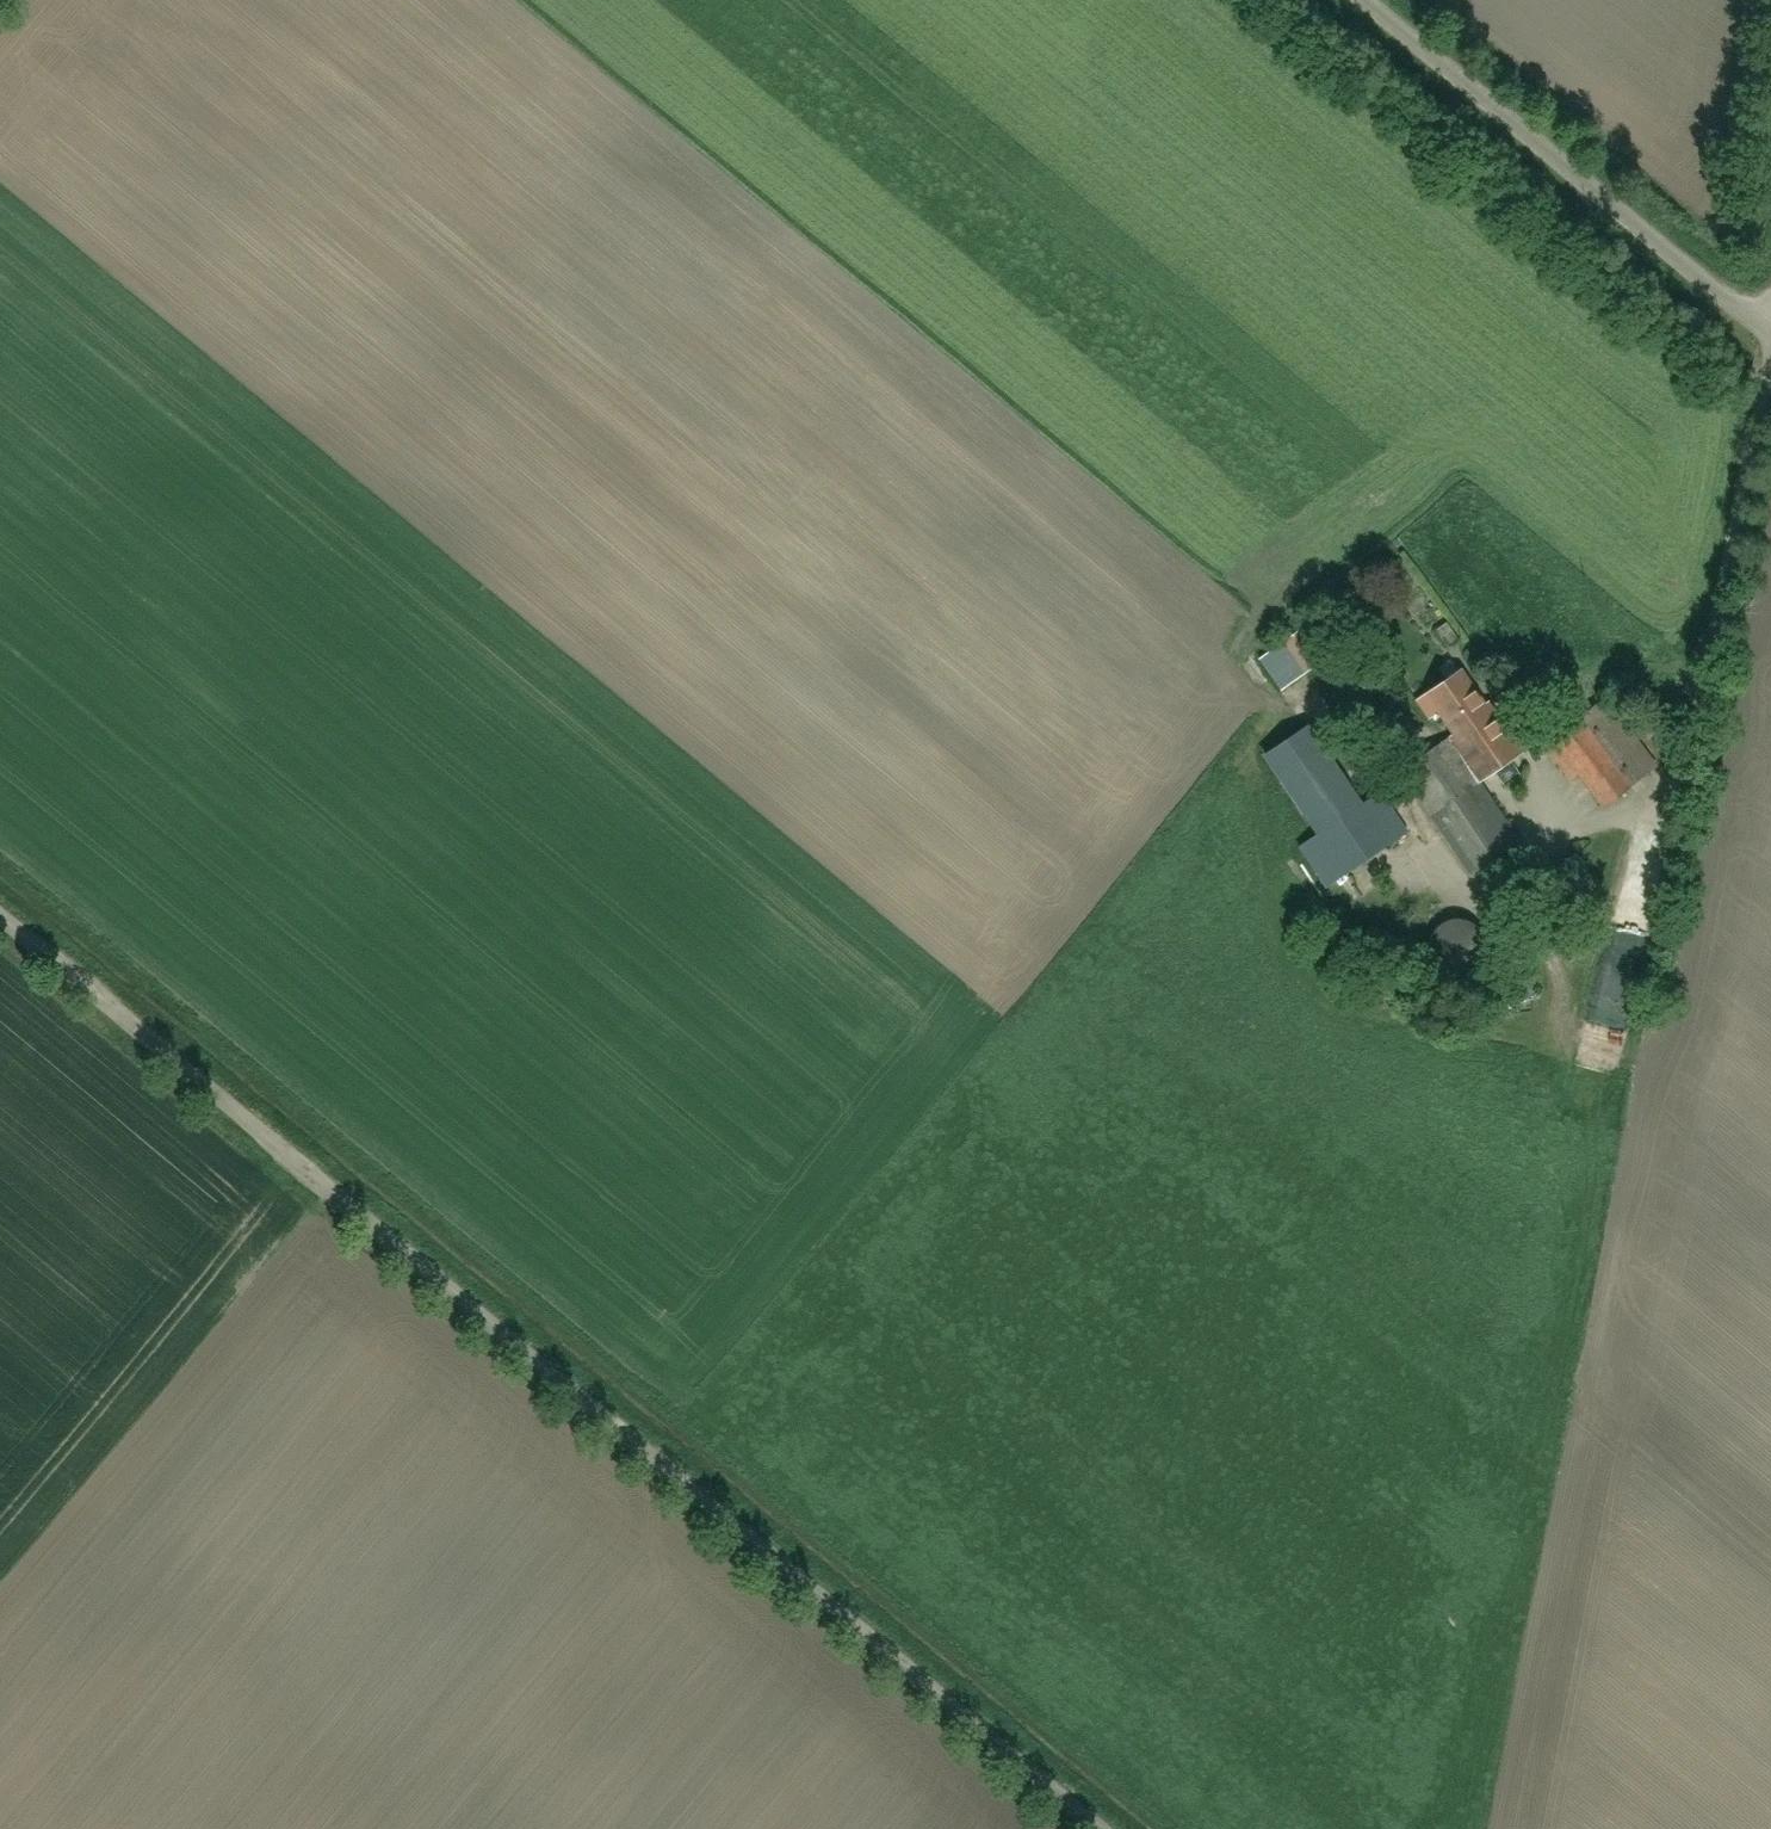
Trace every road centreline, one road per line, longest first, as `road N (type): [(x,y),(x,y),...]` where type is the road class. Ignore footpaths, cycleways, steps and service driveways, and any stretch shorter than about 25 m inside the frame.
road 1 (unclassified): [(1770,333),(1366,0)]

